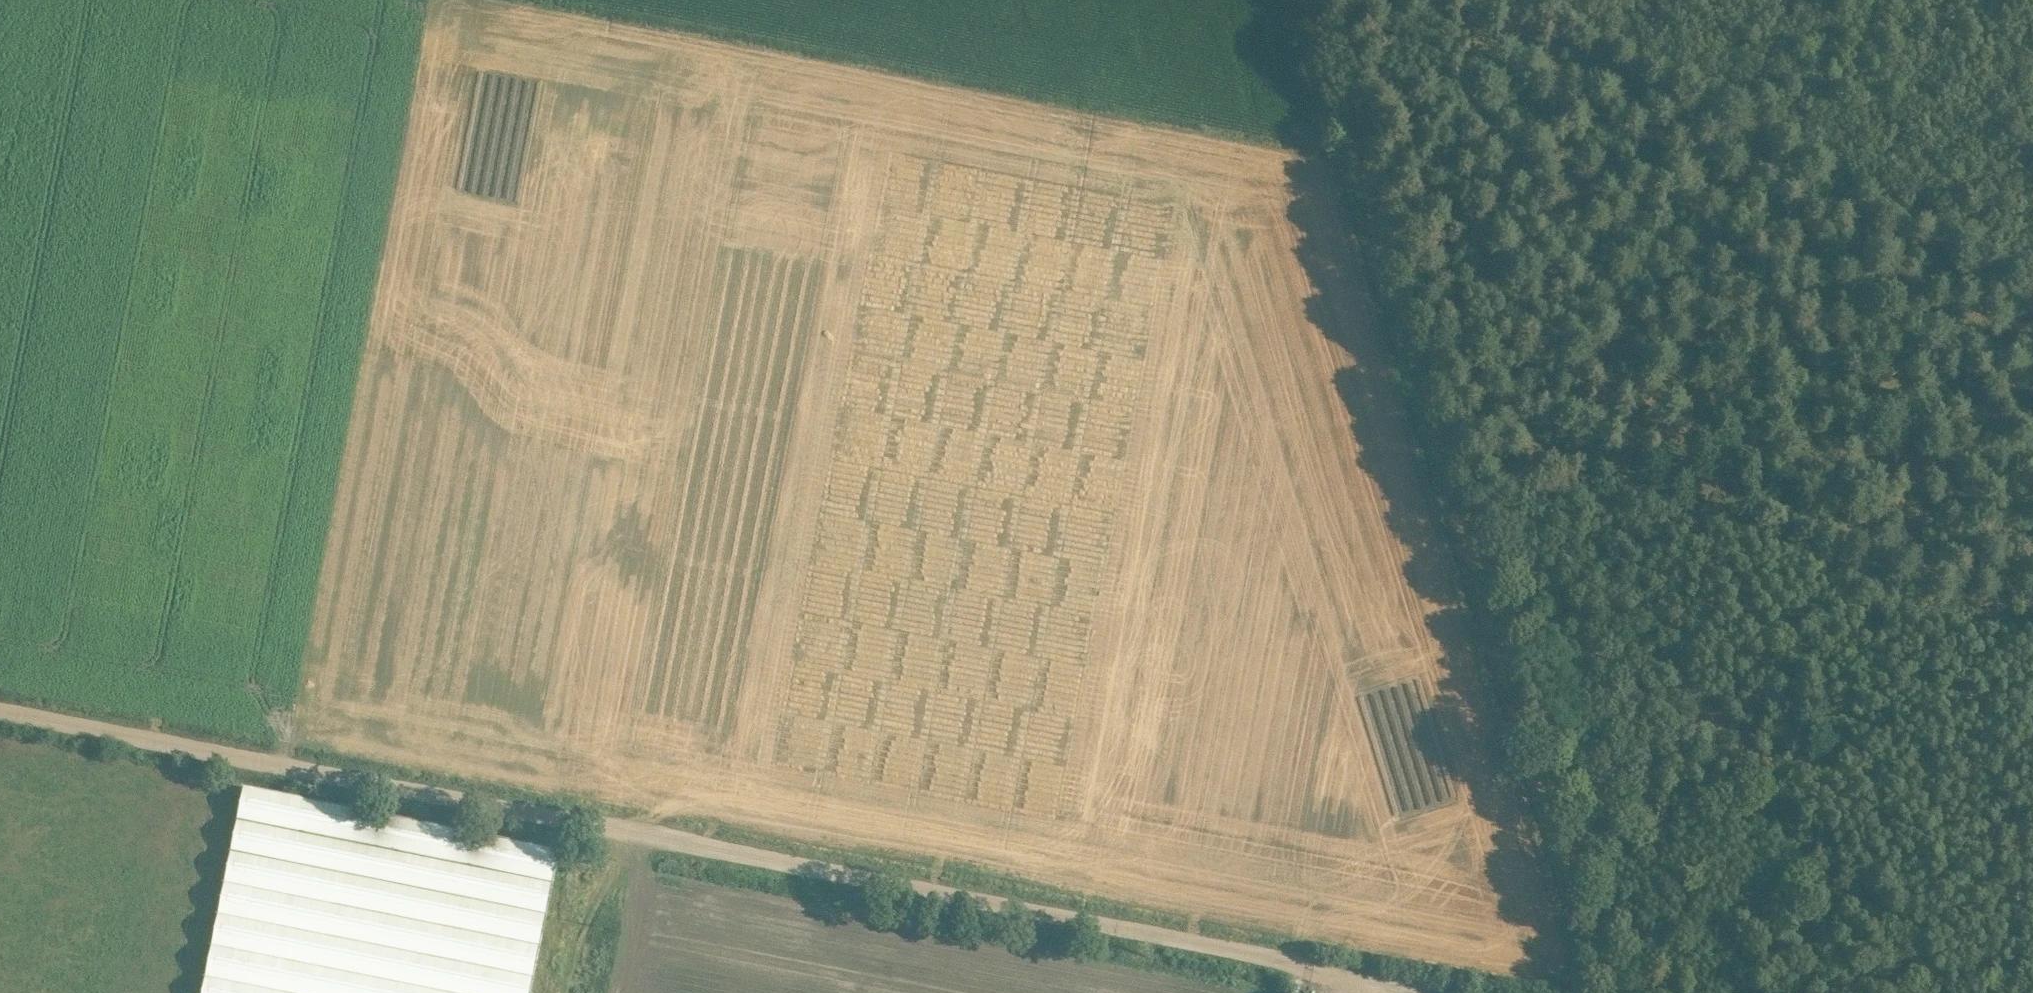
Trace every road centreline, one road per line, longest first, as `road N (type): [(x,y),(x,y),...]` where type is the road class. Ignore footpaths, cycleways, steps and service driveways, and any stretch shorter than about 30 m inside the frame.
road 1 (track): [(1285,959),(0,712)]
road 2 (track): [(1303,0),(1612,992)]
road 3 (track): [(634,833),(608,878),(574,992)]

